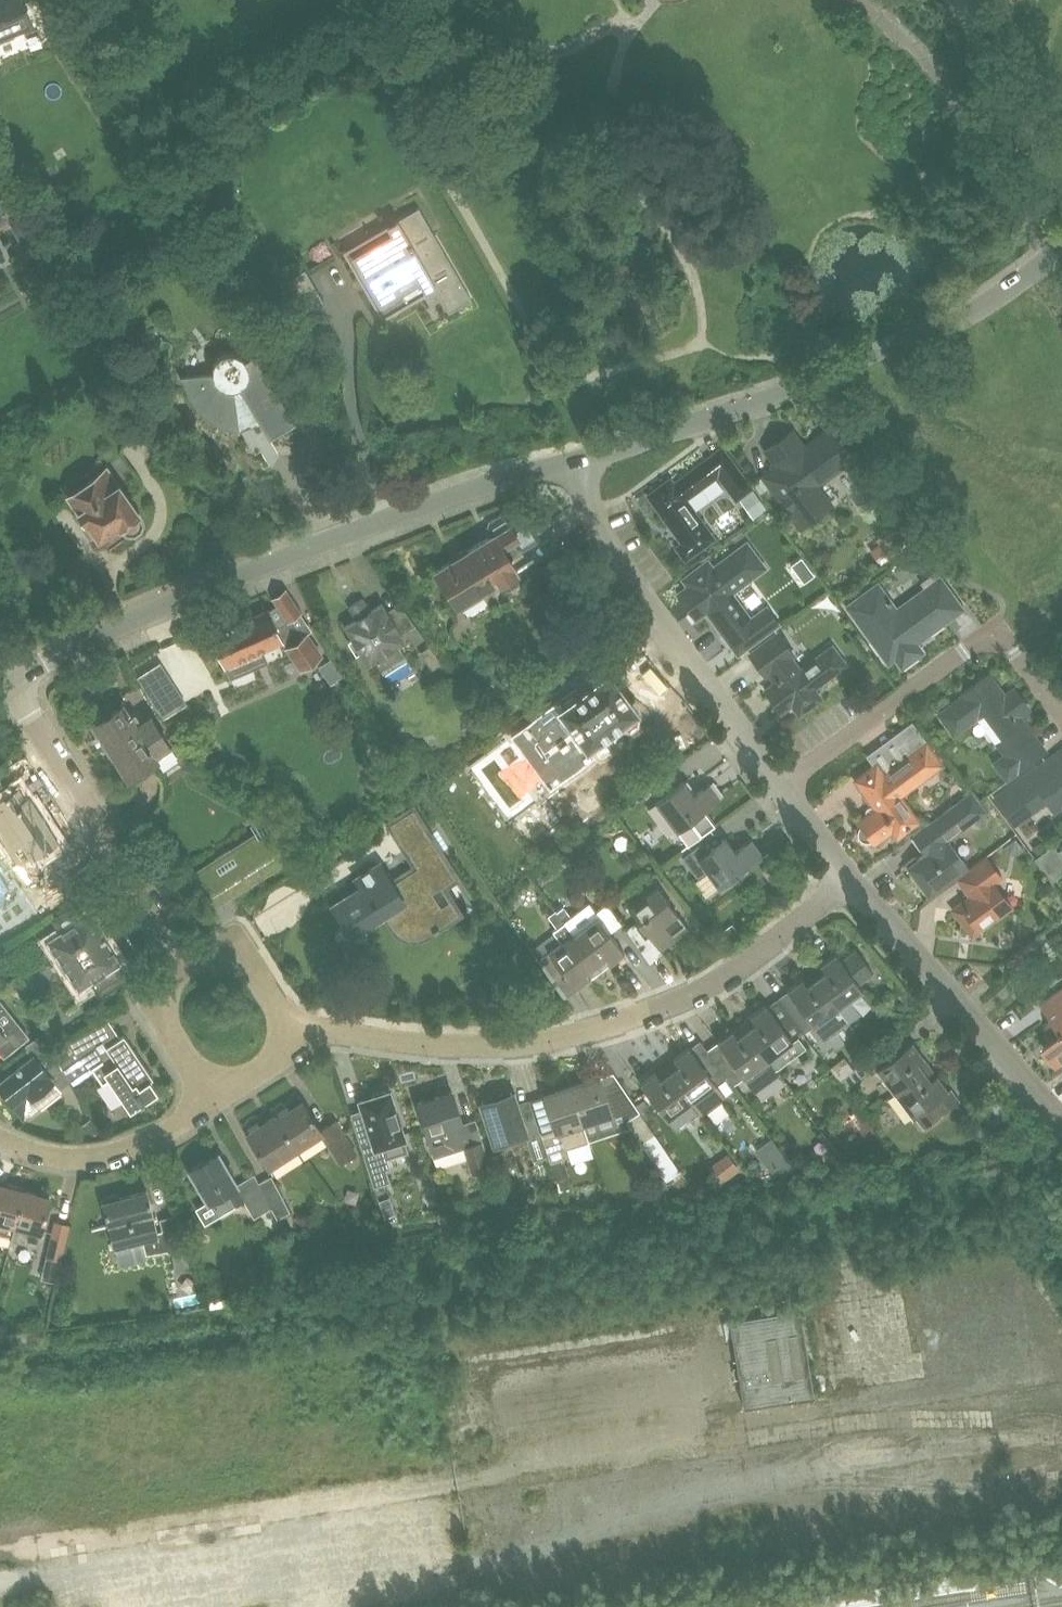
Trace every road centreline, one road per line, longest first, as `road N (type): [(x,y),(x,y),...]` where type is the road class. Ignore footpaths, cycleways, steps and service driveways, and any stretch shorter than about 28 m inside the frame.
road 1 (tertiary): [(8,683),(249,568),(577,456)]
road 2 (residential): [(291,1029),(484,1046),(583,1033),(675,1001),(850,880)]
road 3 (tertiary): [(577,456),(863,360),(964,312),(1061,245)]
road 4 (residential): [(782,786),(612,560),(577,456)]
road 5 (residential): [(1061,715),(1008,642),(976,639),(782,786)]
road 6 (residential): [(185,966),(8,683)]
road 7 (residential): [(1061,1125),(850,880)]
road 8 (residential): [(0,1139),(50,1156),(96,1158),(146,1144),(216,1100)]
road 9 (residential): [(216,1100),(157,1004),(156,986),(185,966)]
road 10 (residential): [(291,1029),(240,954),(212,949),(185,966)]

